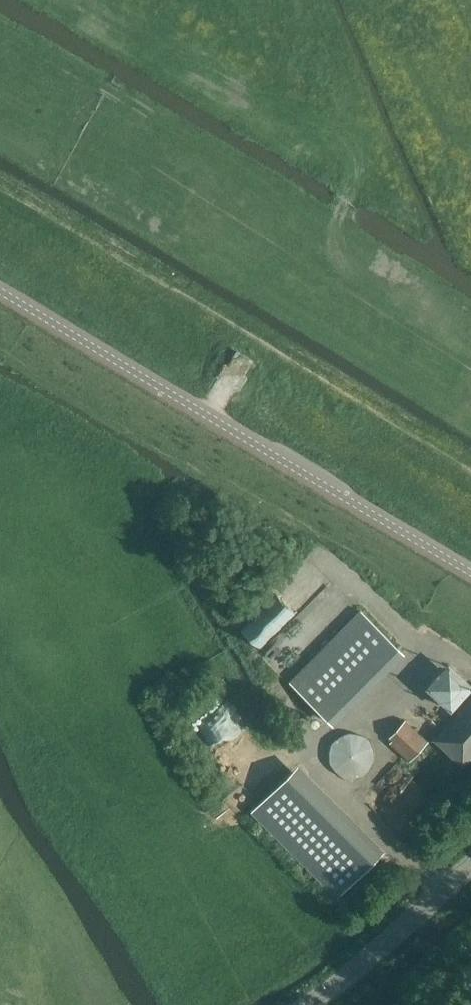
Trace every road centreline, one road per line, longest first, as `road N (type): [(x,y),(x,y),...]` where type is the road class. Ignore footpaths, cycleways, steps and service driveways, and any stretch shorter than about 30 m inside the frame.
road 1 (tertiary): [(470,572),(0,290)]
road 2 (track): [(332,100),(360,167),(324,248),(470,368)]
road 3 (unclassified): [(315,1004),(470,868)]

